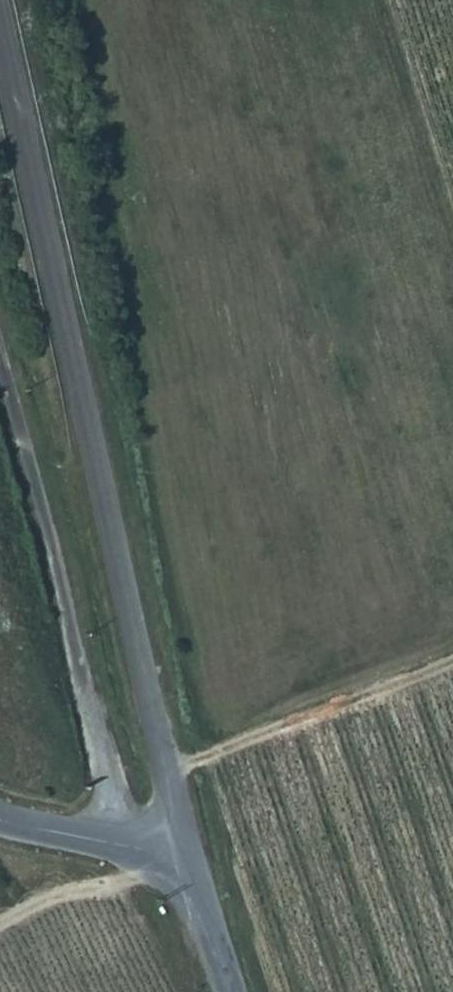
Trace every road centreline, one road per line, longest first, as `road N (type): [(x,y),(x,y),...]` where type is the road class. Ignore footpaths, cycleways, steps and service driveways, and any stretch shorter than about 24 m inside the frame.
road 1 (unclassified): [(232,991),(185,860),(0,63)]
road 2 (track): [(0,923),(42,895),(124,877),(138,851),(0,369)]
road 3 (track): [(165,770),(452,670)]

